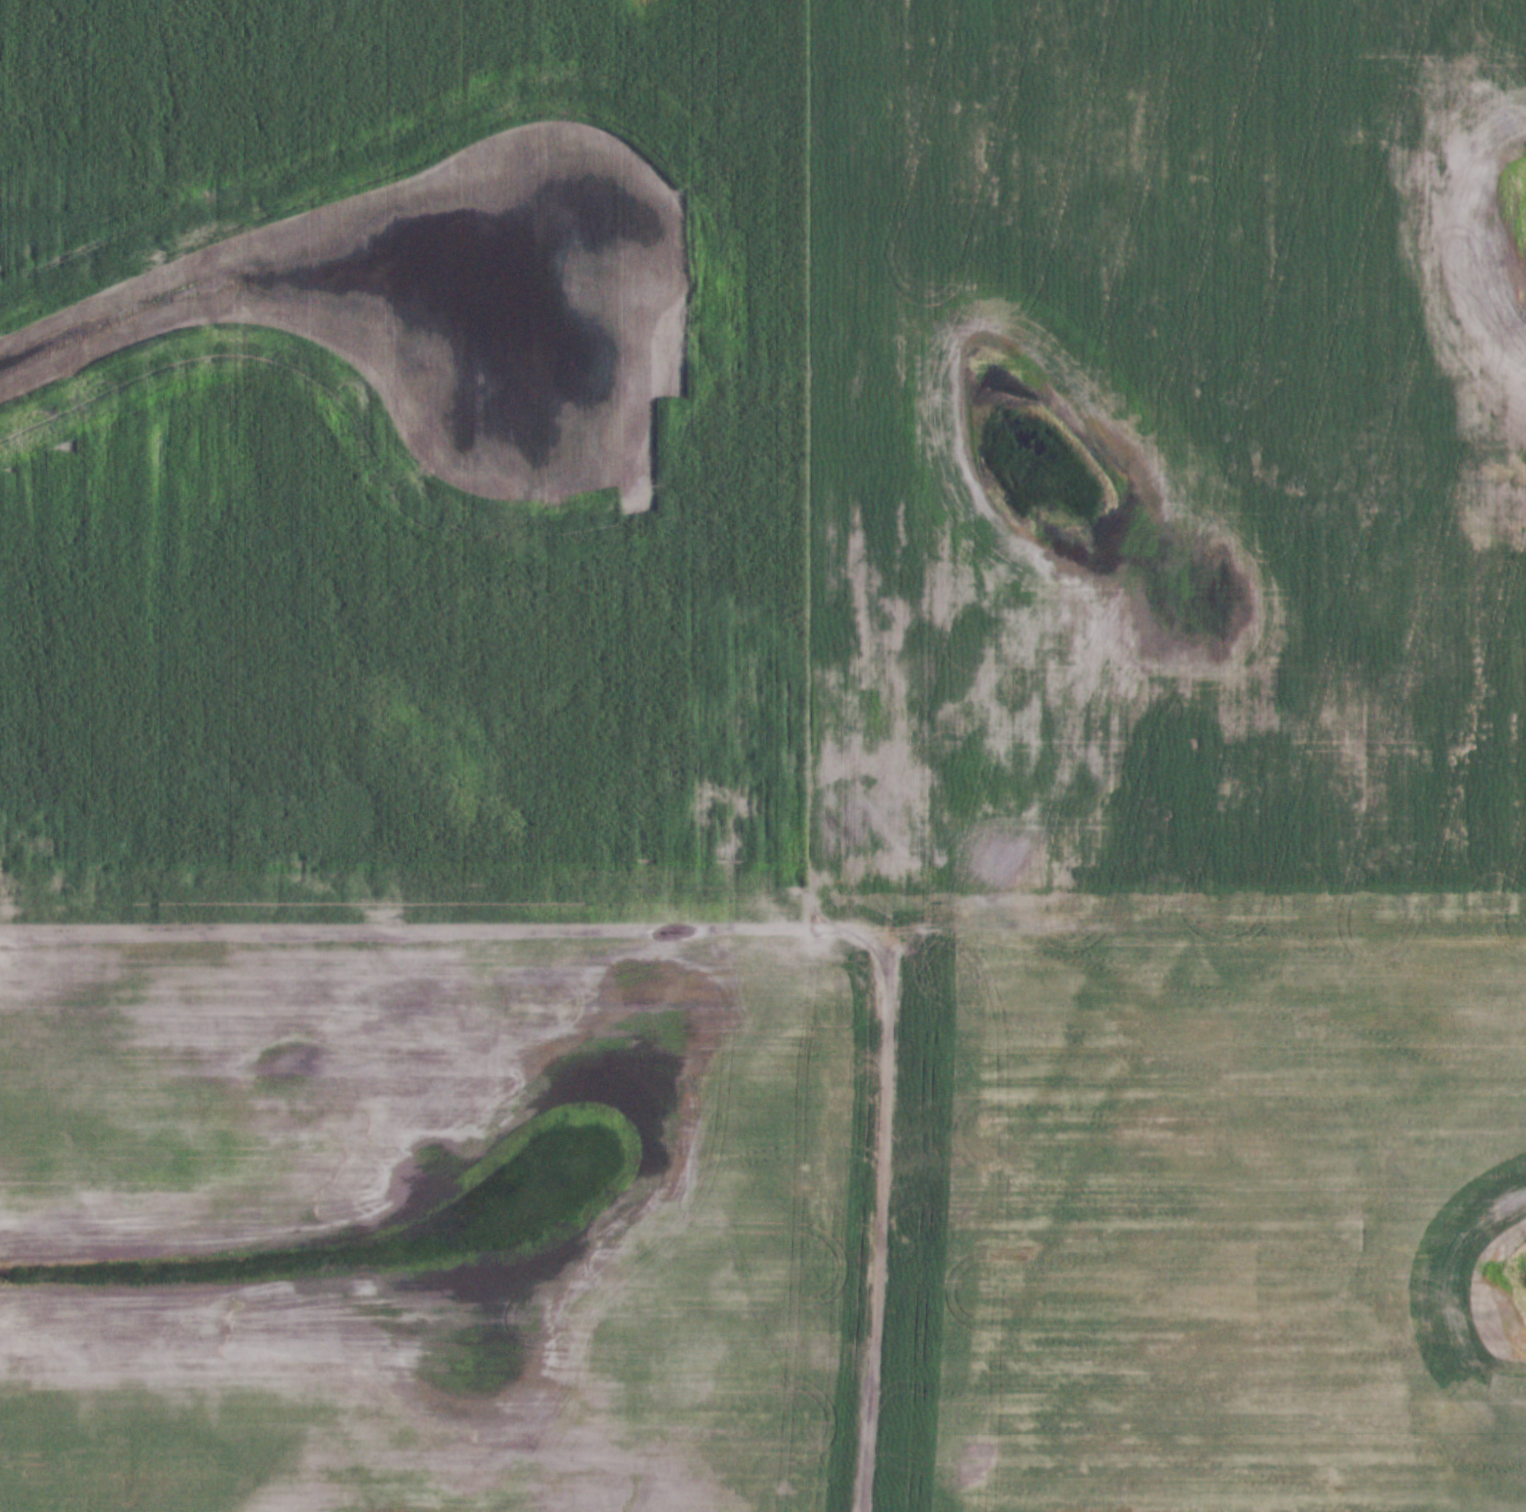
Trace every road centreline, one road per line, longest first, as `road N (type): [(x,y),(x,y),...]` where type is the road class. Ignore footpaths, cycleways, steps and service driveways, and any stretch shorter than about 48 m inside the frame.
road 1 (track): [(855,1511),(892,965)]

